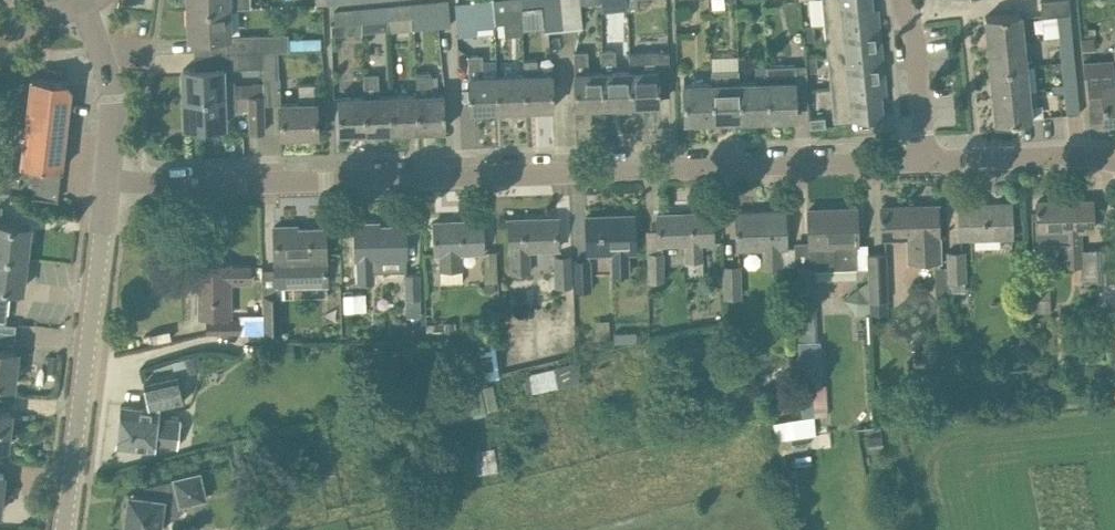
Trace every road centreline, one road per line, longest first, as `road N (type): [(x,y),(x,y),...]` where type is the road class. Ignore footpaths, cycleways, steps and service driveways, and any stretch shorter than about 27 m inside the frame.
road 1 (residential): [(926,160),(165,184),(109,177)]
road 2 (tertiary): [(63,529),(109,177)]
road 3 (residential): [(1114,161),(926,160)]
road 4 (tertiary): [(109,177),(109,80),(84,5)]
road 5 (residential): [(926,160),(906,0)]

